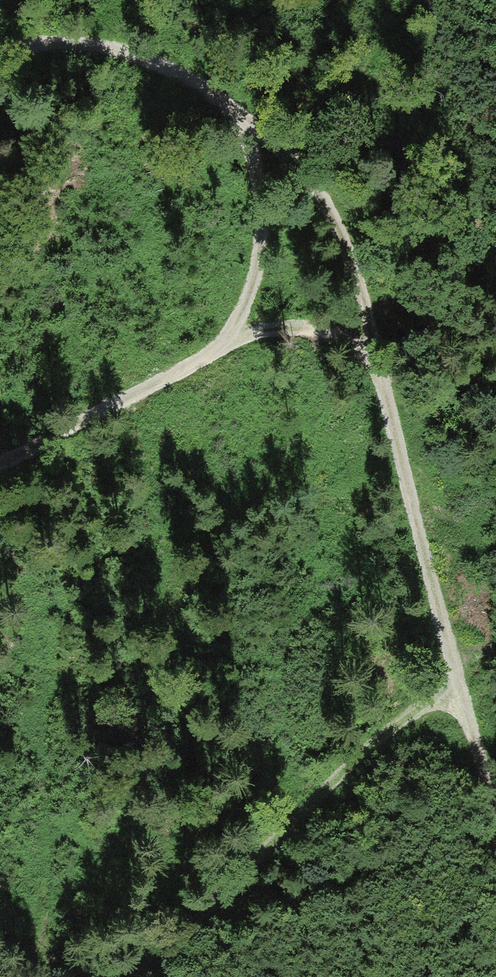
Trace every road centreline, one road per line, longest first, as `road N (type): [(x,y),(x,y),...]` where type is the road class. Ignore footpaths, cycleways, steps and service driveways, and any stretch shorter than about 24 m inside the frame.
road 1 (track): [(495,827),(353,267),(317,191),(244,117)]
road 2 (track): [(0,50),(111,49),(192,80),(244,117),(263,205),(257,280),(228,336),(0,469)]
road 3 (track): [(459,680),(134,976)]
road 4 (track): [(228,336),(312,330),(370,342)]

